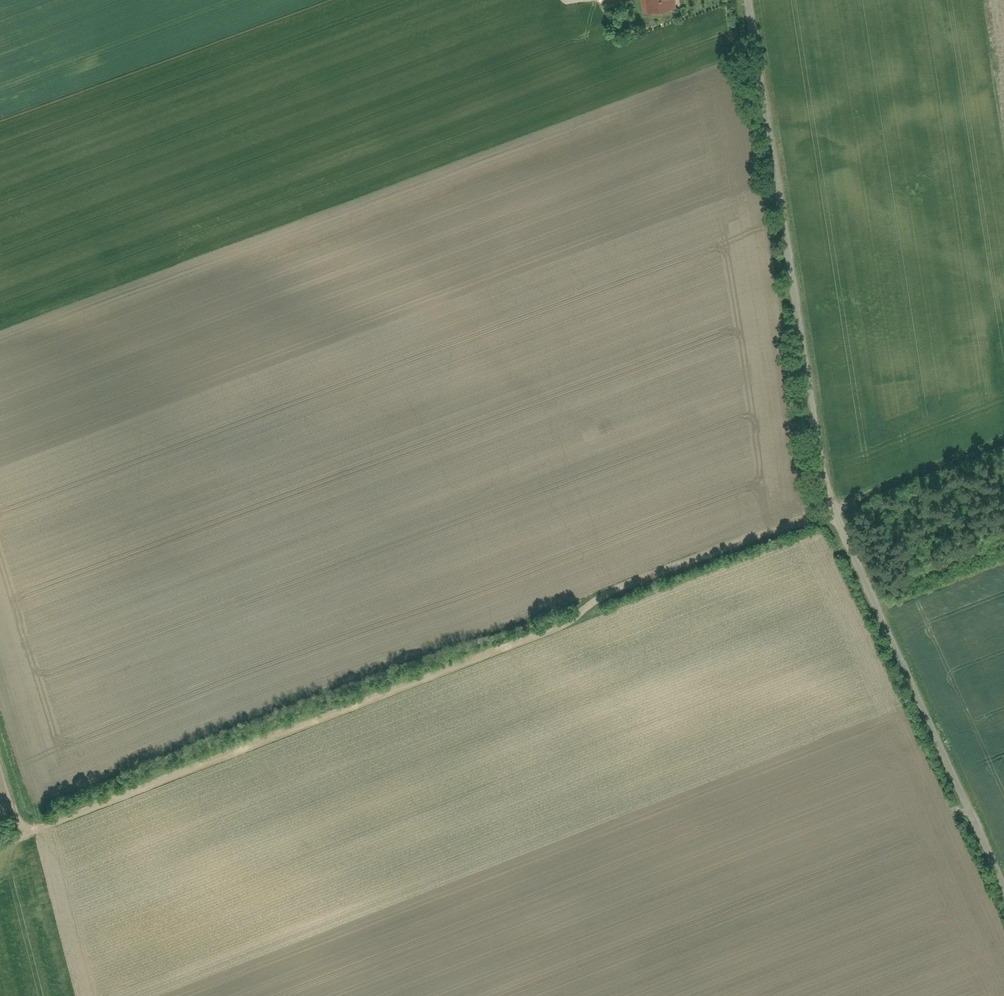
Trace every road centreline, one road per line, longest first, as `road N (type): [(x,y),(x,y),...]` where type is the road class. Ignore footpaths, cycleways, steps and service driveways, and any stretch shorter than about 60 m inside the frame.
road 1 (unclassified): [(739,0),(828,511),(1003,898)]
road 2 (track): [(0,839),(571,622),(613,596),(828,511)]

